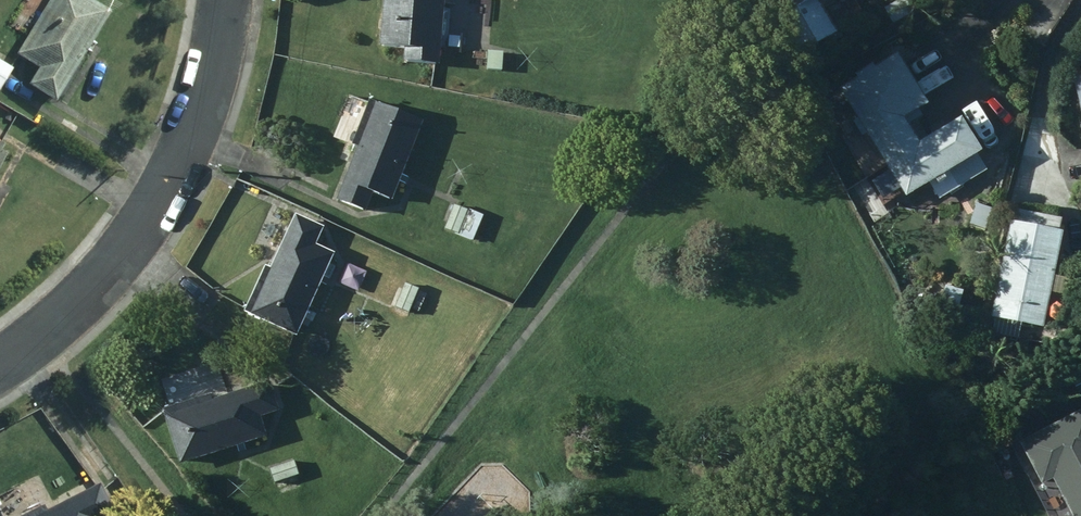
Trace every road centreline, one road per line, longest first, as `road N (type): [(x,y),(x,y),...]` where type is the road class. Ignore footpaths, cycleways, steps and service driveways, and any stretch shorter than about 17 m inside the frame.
road 1 (residential): [(225,0),(190,149),(106,274),(0,363)]

